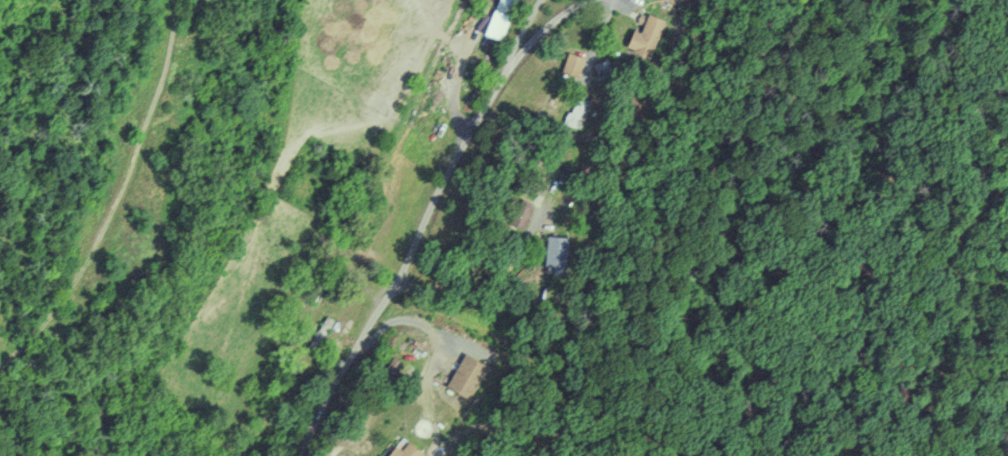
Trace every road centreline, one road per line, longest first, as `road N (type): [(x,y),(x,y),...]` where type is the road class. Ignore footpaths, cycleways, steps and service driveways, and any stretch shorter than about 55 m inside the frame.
road 1 (residential): [(300,455),(508,69),(589,0)]
road 2 (track): [(0,369),(92,251),(137,162),(163,88),(177,0)]

